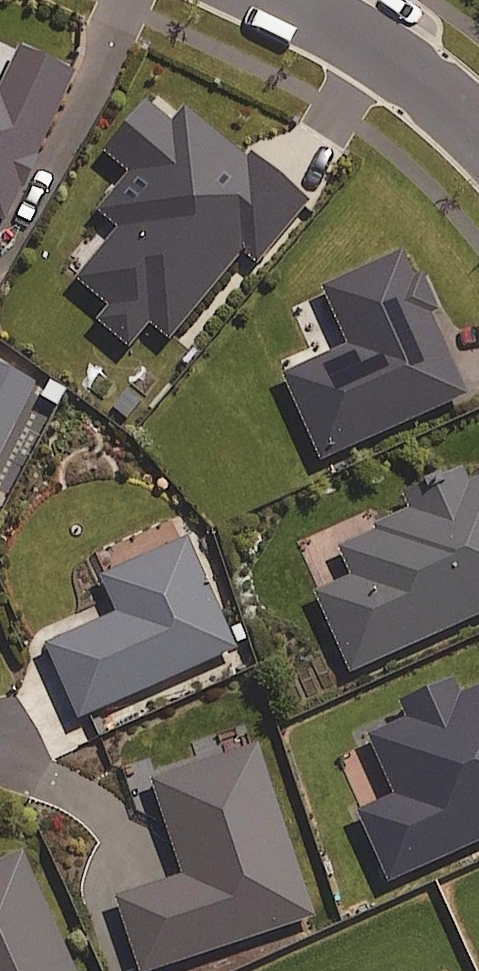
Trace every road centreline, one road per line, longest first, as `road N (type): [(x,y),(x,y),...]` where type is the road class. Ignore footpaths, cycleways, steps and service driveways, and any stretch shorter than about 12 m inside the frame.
road 1 (residential): [(478,116),(380,39),(301,0)]

